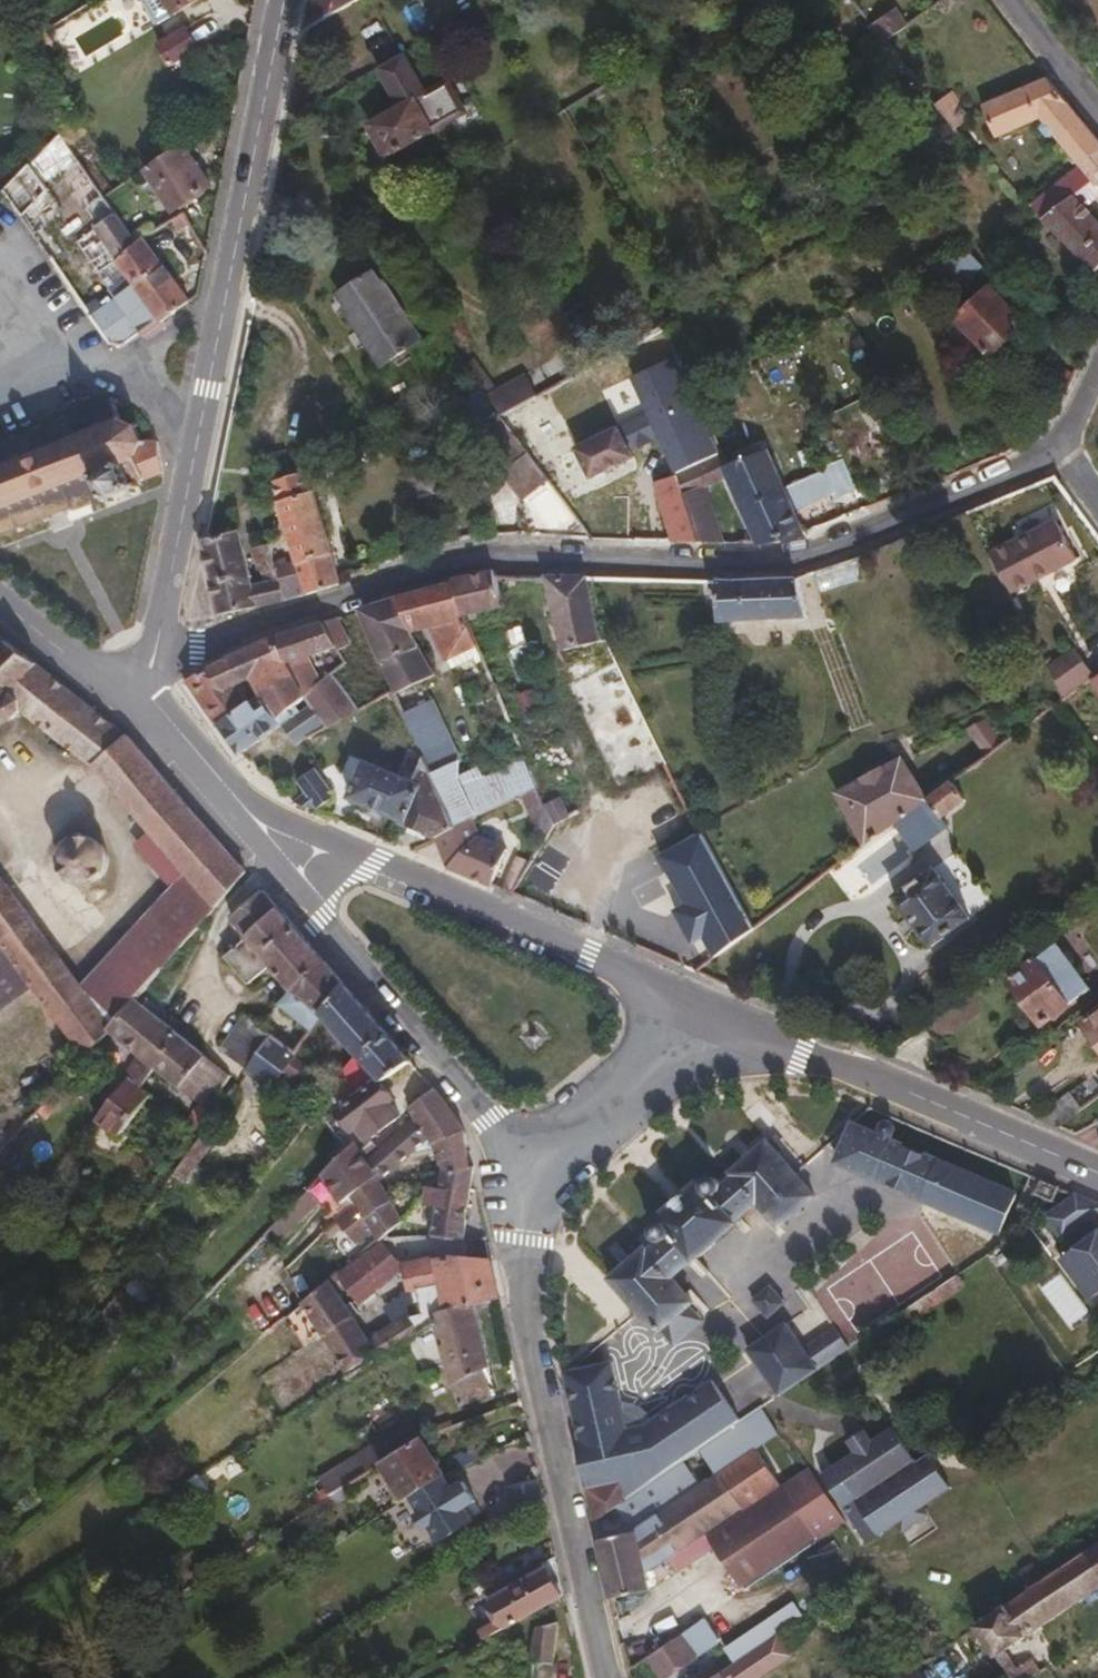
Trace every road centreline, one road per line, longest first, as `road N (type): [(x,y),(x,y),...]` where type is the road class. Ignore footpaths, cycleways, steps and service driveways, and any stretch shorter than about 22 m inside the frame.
road 1 (residential): [(1061,448),(848,541),(752,564),(491,555),(195,655),(157,642)]
road 2 (tertiary): [(157,642),(286,0)]
road 3 (residential): [(609,1677),(514,1238),(531,1145)]
road 4 (secondary): [(710,1013),(376,862),(270,825)]
road 5 (secondary): [(710,1013),(1097,1173)]
road 6 (secondary): [(270,825),(321,920),(490,1119),(531,1145)]
road 7 (secondary): [(531,1145),(549,1143),(710,1013)]
road 8 (secondary): [(270,825),(129,691)]
road 9 (secondary): [(129,691),(0,602)]
road 10 (residential): [(1097,98),(1022,0)]

